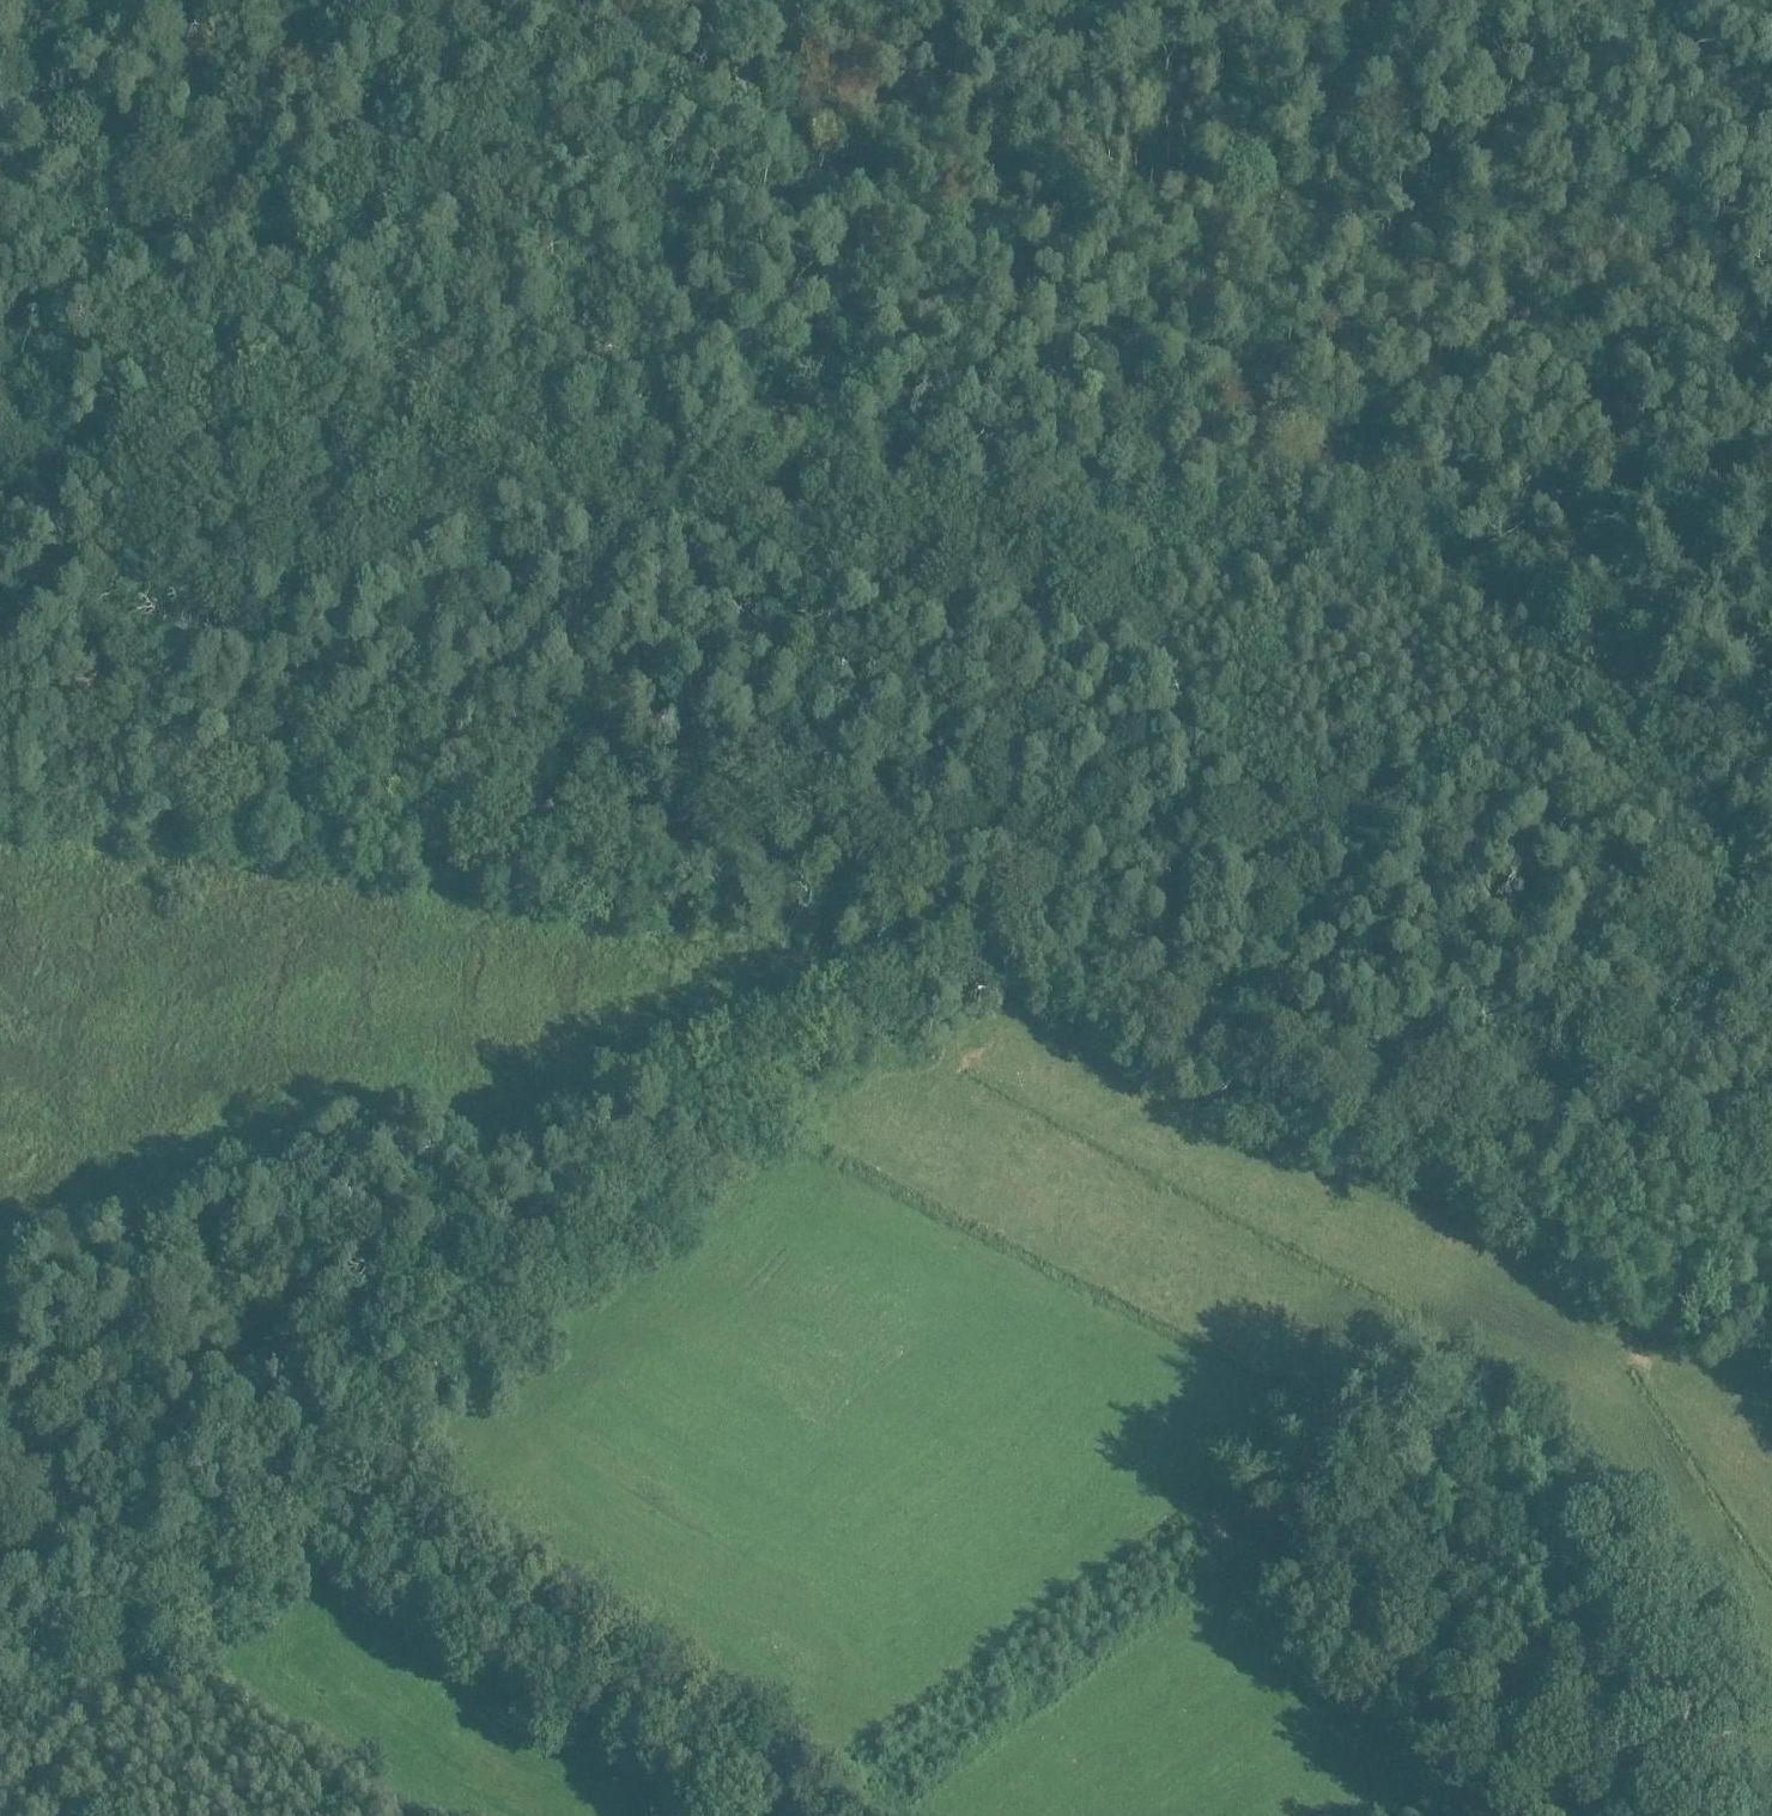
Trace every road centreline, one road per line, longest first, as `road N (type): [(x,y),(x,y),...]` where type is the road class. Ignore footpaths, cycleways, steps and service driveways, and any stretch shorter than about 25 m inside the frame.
road 1 (track): [(826,1815),(307,1480)]

